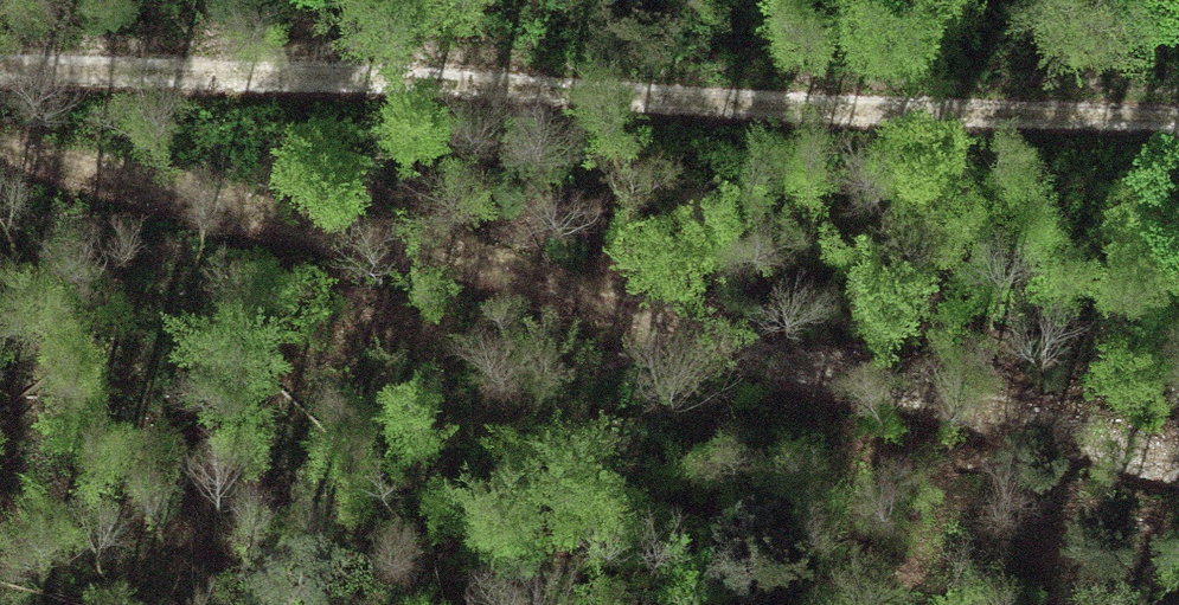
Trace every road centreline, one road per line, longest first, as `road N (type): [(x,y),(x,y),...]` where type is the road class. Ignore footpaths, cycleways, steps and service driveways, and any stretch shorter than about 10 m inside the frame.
road 1 (track): [(0,152),(1178,451)]
road 2 (track): [(1178,117),(117,67),(0,71)]

